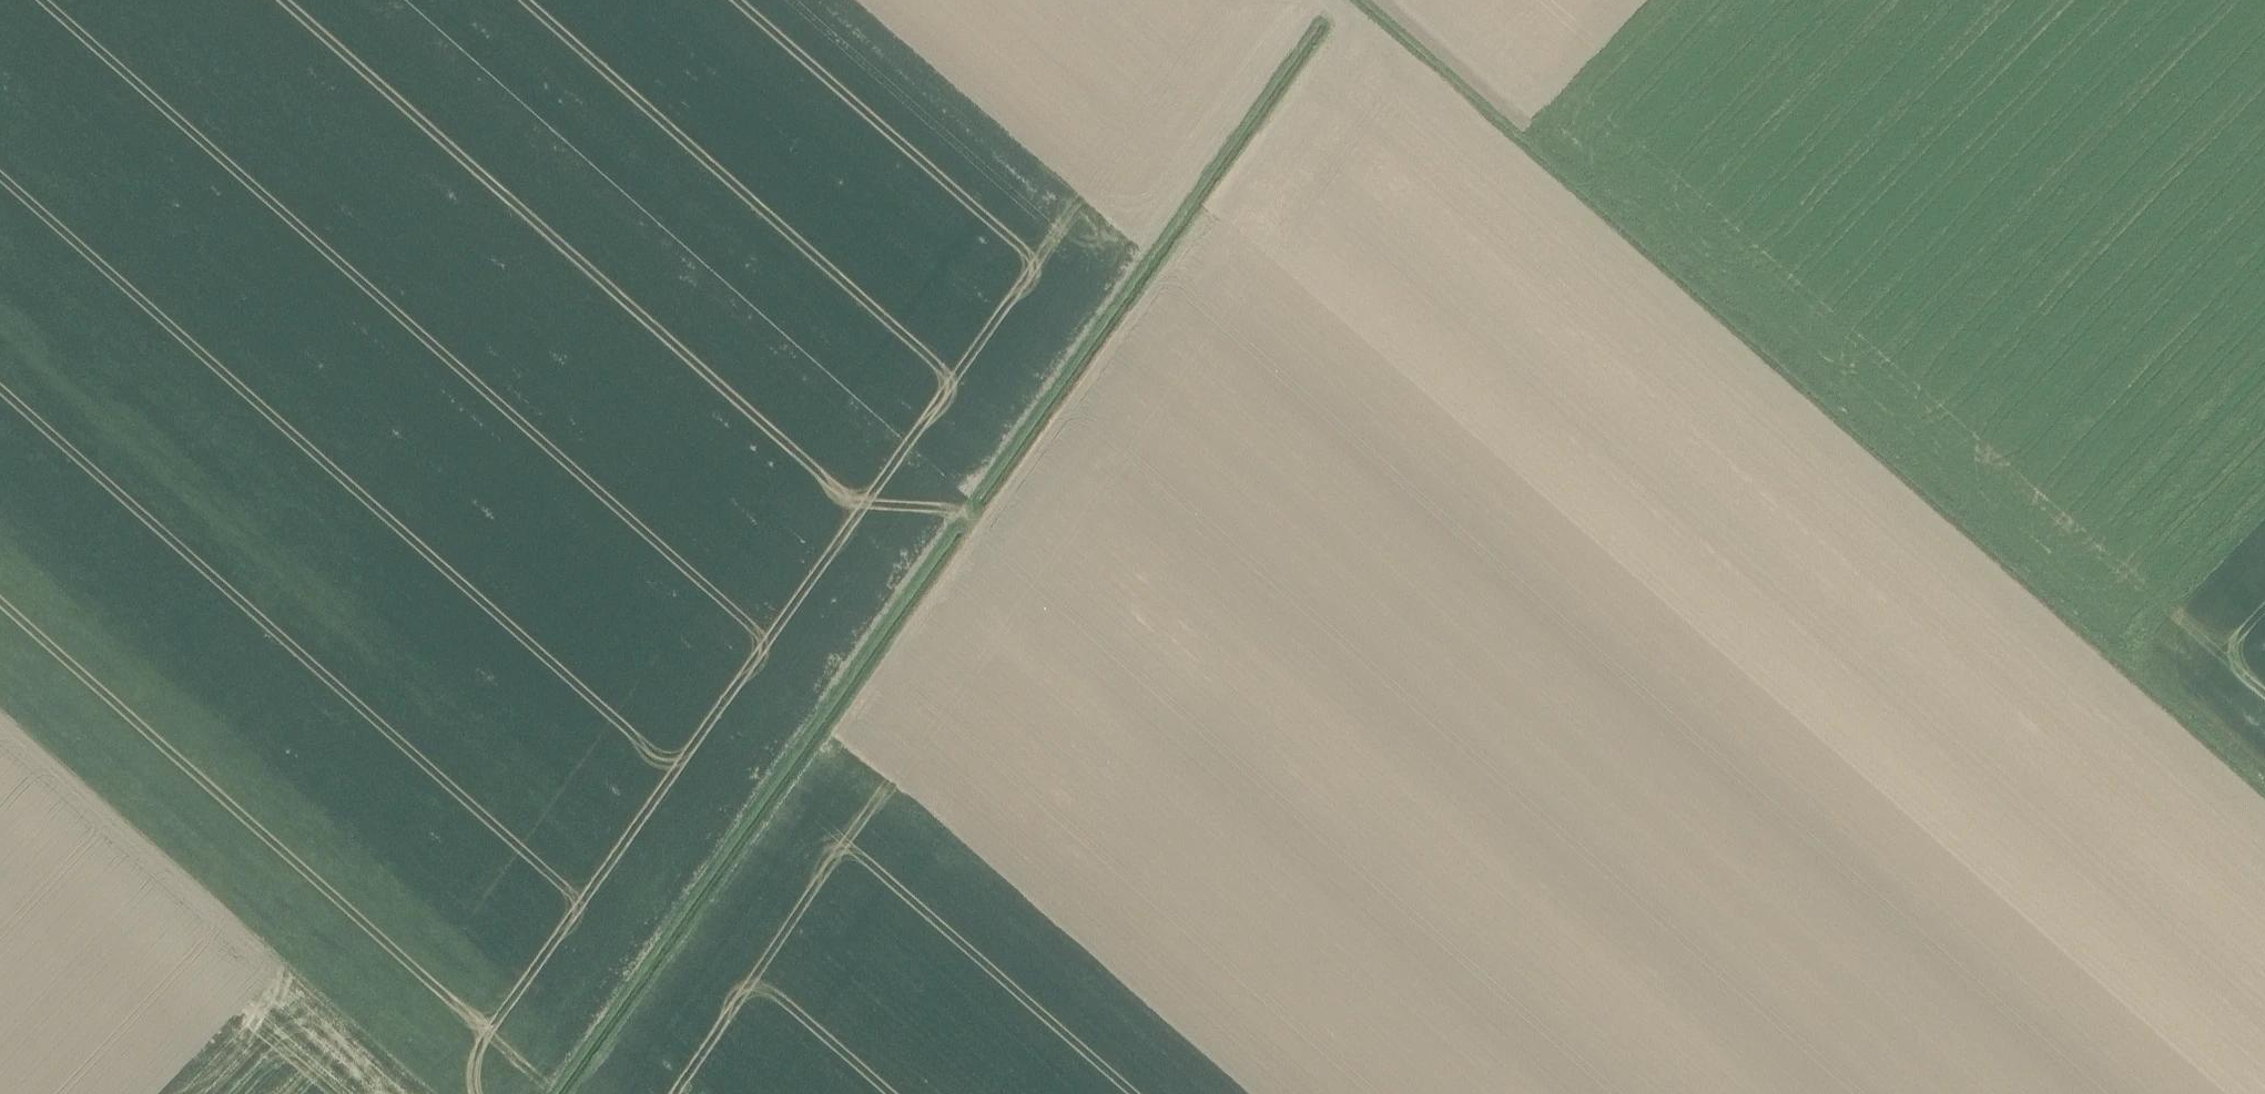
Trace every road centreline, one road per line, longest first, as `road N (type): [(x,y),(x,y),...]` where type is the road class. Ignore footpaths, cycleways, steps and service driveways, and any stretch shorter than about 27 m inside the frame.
road 1 (track): [(2264,779),(2083,617)]

